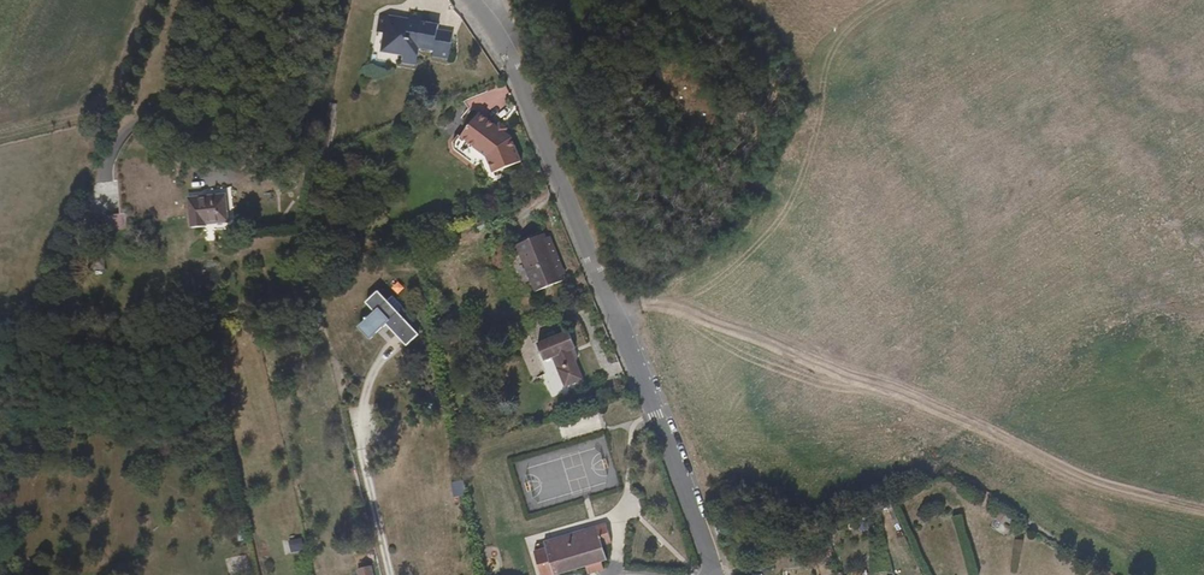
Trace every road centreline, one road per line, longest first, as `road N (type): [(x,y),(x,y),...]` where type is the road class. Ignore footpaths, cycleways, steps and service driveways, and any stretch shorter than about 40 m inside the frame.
road 1 (residential): [(713,574),(515,71),(491,34)]
road 2 (track): [(565,196),(674,115)]

